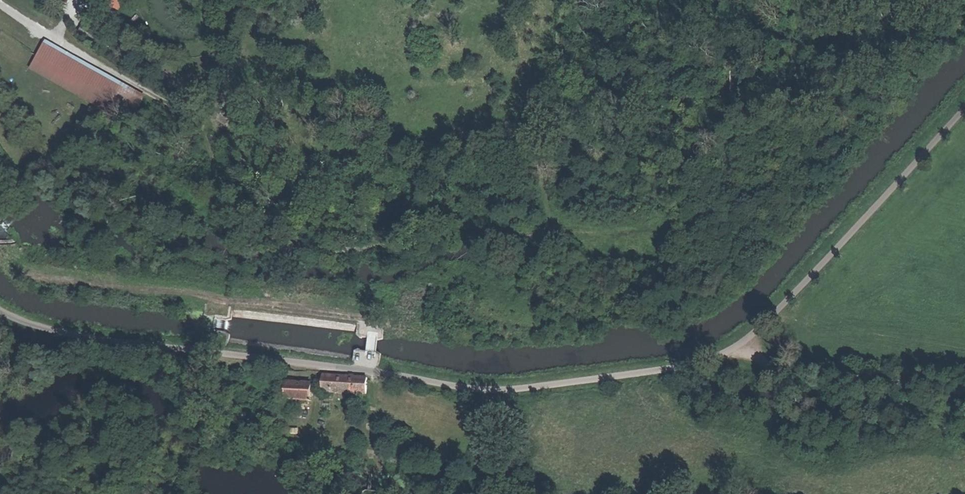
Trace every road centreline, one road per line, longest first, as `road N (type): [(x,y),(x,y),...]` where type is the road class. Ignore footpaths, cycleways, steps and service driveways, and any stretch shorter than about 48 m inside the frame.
road 1 (track): [(0,5),(150,92),(201,137),(264,230),(342,255),(443,231),(542,231),(551,220),(537,136),(561,0)]
road 2 (track): [(735,347),(963,390)]

